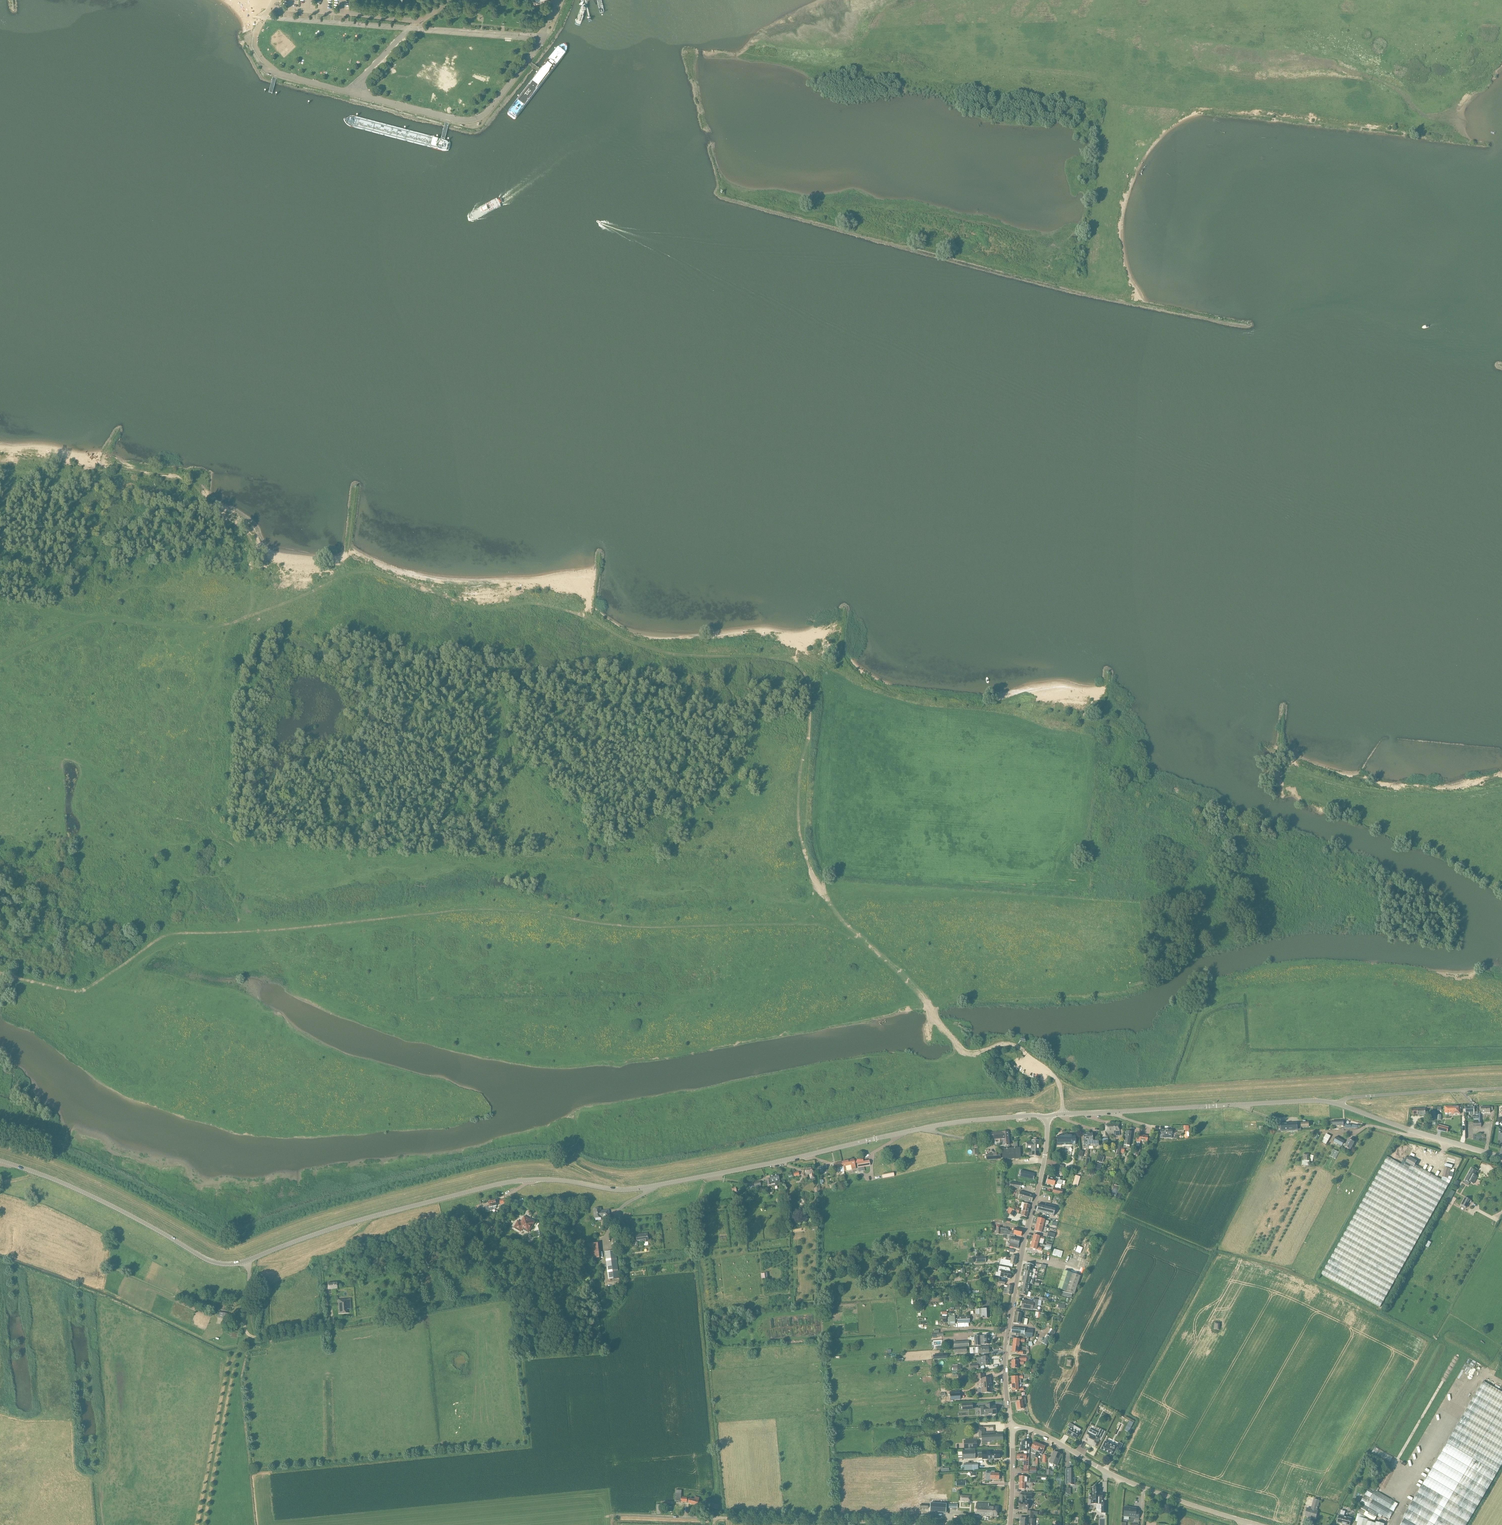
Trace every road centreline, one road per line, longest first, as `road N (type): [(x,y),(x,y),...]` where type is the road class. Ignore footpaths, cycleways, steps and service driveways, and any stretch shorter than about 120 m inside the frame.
road 1 (unclassified): [(0,1161),(78,1190),(225,1266),(516,1183),(638,1190),(915,1130),(1047,1118)]
road 2 (unclassified): [(1012,1427),(1008,1326),(1047,1118)]
road 3 (unclassified): [(898,1524),(617,1515)]
road 4 (unclassified): [(1264,1524),(1139,1486),(1048,1436),(1012,1427)]
road 5 (unclassified): [(1501,1157),(1340,1105)]
road 6 (track): [(332,1313),(329,1324),(250,1336),(244,1324),(248,1261)]
road 7 (unclassified): [(1209,1107),(1047,1118)]
road 8 (track): [(973,1053),(865,942)]
road 9 (residential): [(1370,1096),(1501,1090)]
road 10 (unclassified): [(1209,1107),(1340,1105)]

